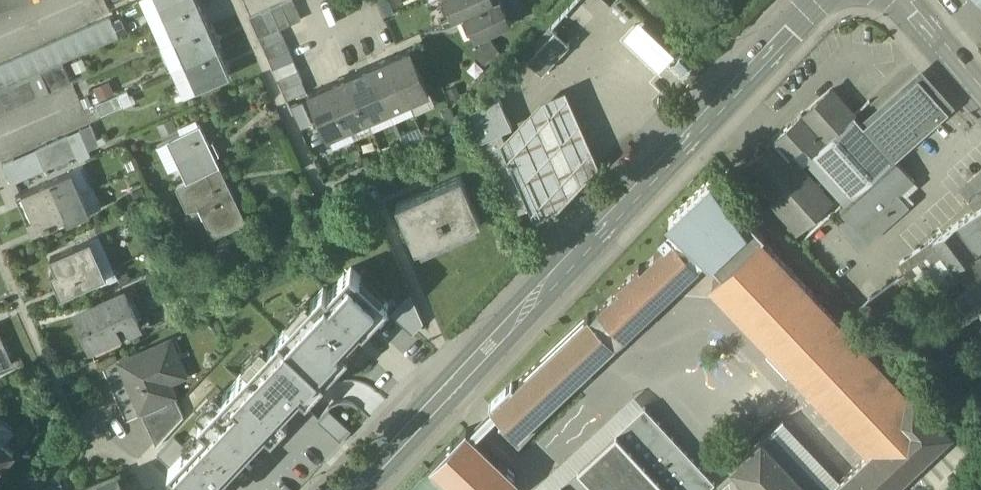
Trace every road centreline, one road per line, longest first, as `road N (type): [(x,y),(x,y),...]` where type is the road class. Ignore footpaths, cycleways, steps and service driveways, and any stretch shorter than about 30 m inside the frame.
road 1 (secondary): [(354,489),(818,0)]
road 2 (tertiary): [(980,95),(902,0)]

